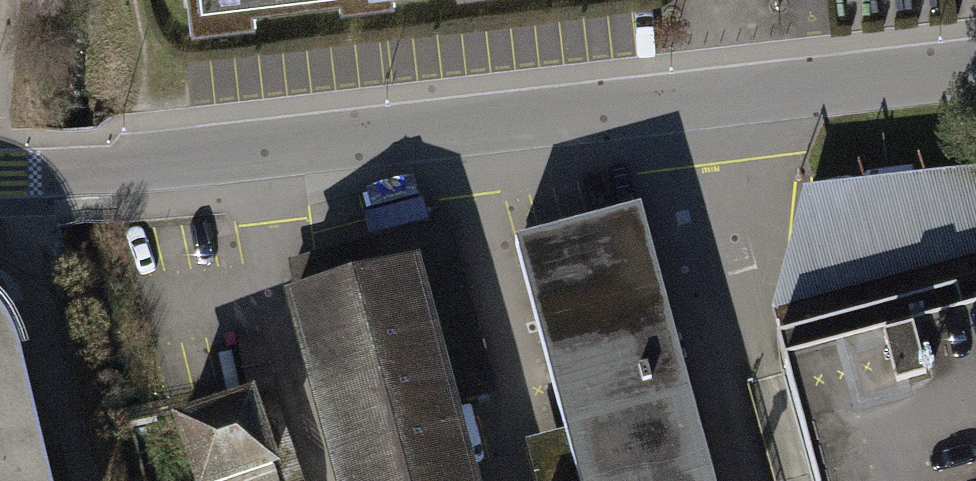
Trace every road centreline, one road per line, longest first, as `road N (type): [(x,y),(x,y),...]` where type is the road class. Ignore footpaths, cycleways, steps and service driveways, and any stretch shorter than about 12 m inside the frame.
road 1 (tertiary): [(0,169),(205,156),(975,68)]

